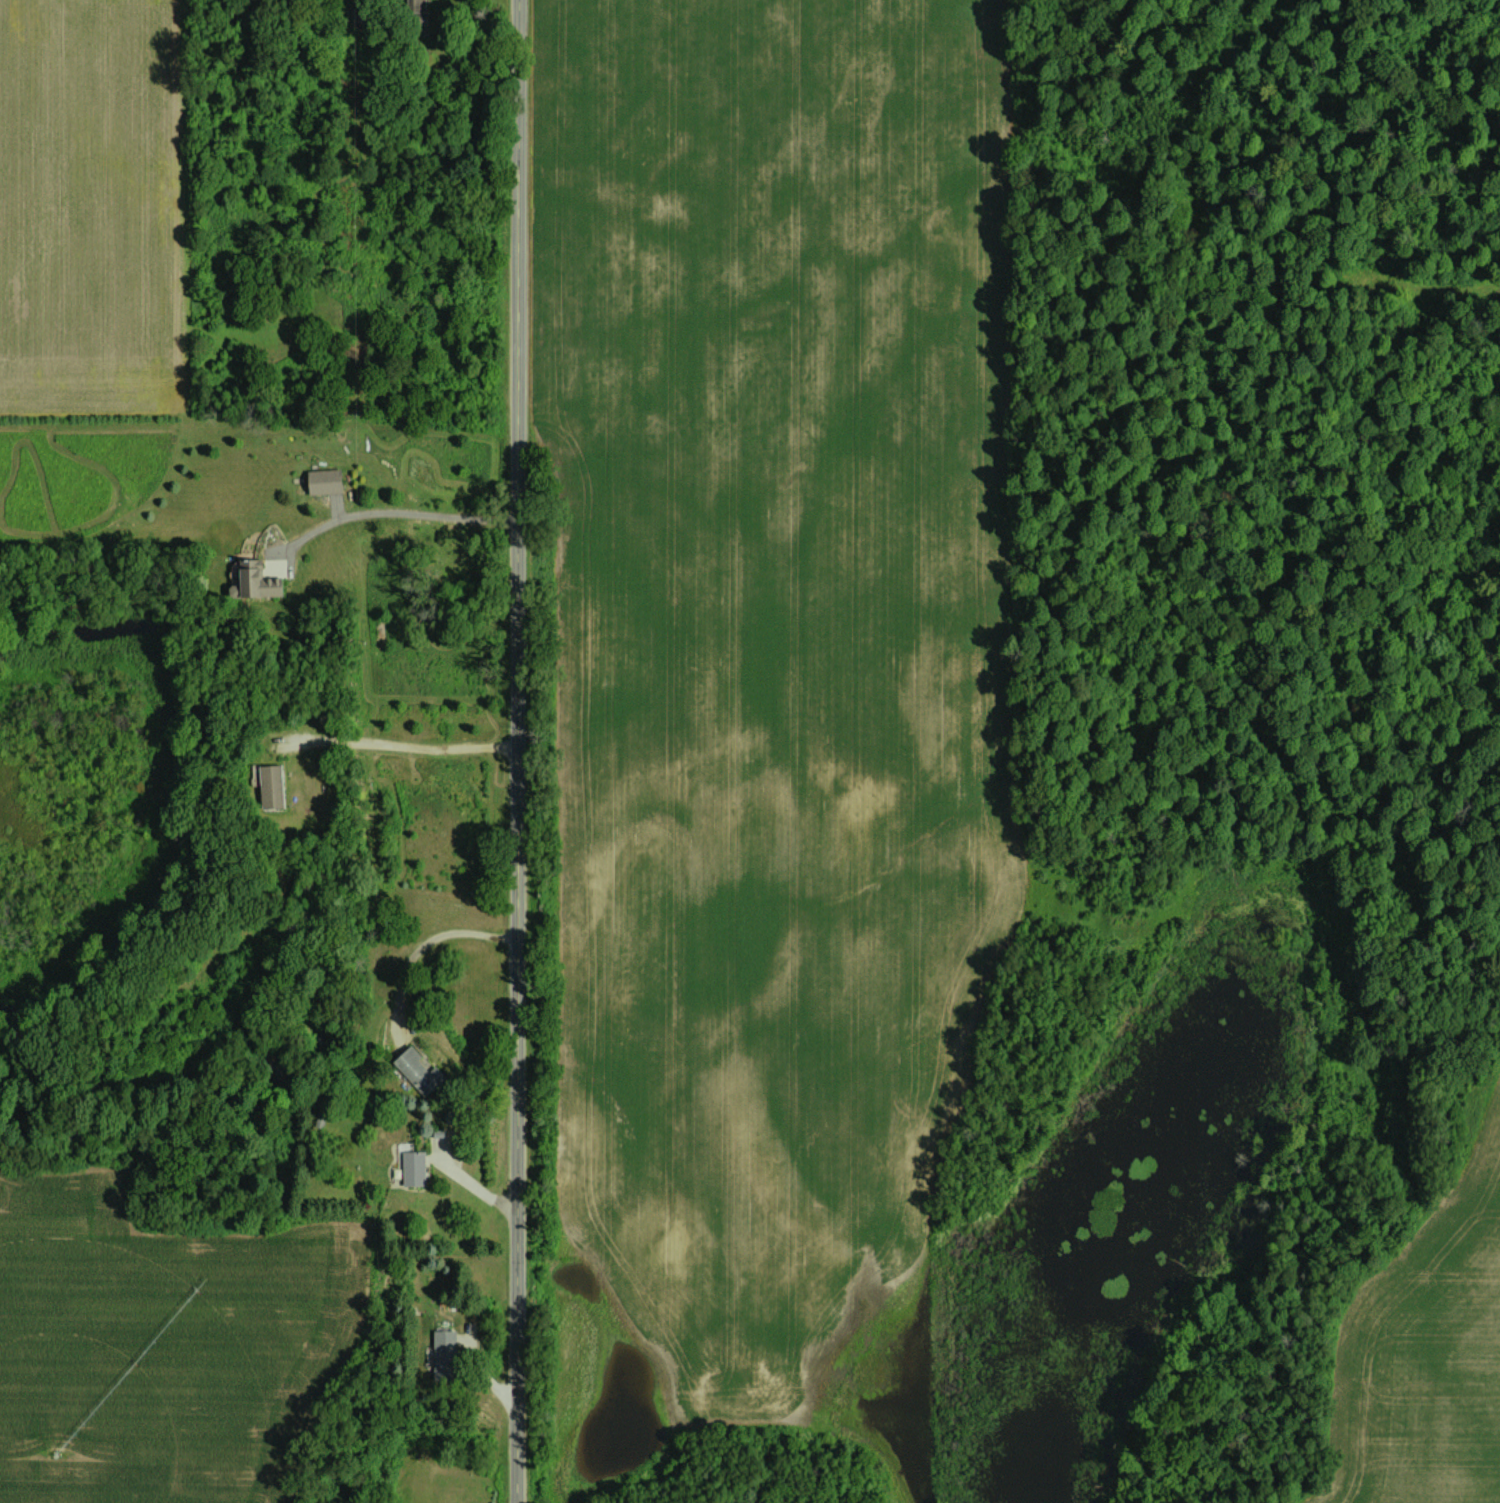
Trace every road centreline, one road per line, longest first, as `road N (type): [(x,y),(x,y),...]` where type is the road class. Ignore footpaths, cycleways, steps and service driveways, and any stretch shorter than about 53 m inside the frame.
road 1 (tertiary): [(518,0),(517,1502)]

